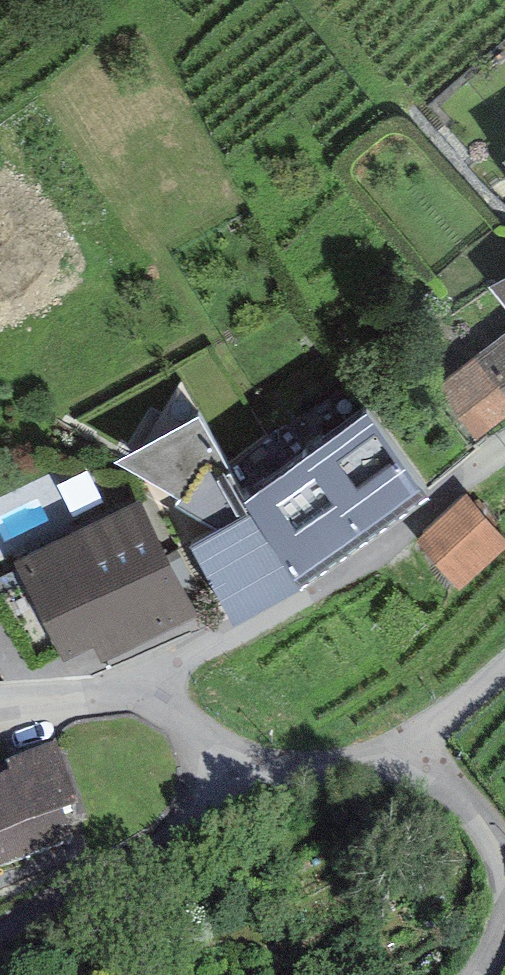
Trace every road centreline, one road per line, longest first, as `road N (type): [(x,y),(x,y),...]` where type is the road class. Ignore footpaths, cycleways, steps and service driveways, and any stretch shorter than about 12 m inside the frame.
road 1 (residential): [(145,668),(296,604),(404,531),(504,447)]
road 2 (residential): [(145,668),(201,739),(251,762),(347,769),(409,753)]
road 3 (residential): [(409,753),(452,782),(487,823),(504,868)]
road 4 (residential): [(0,697),(70,689),(145,668)]
road 5 (residential): [(409,753),(504,666)]

